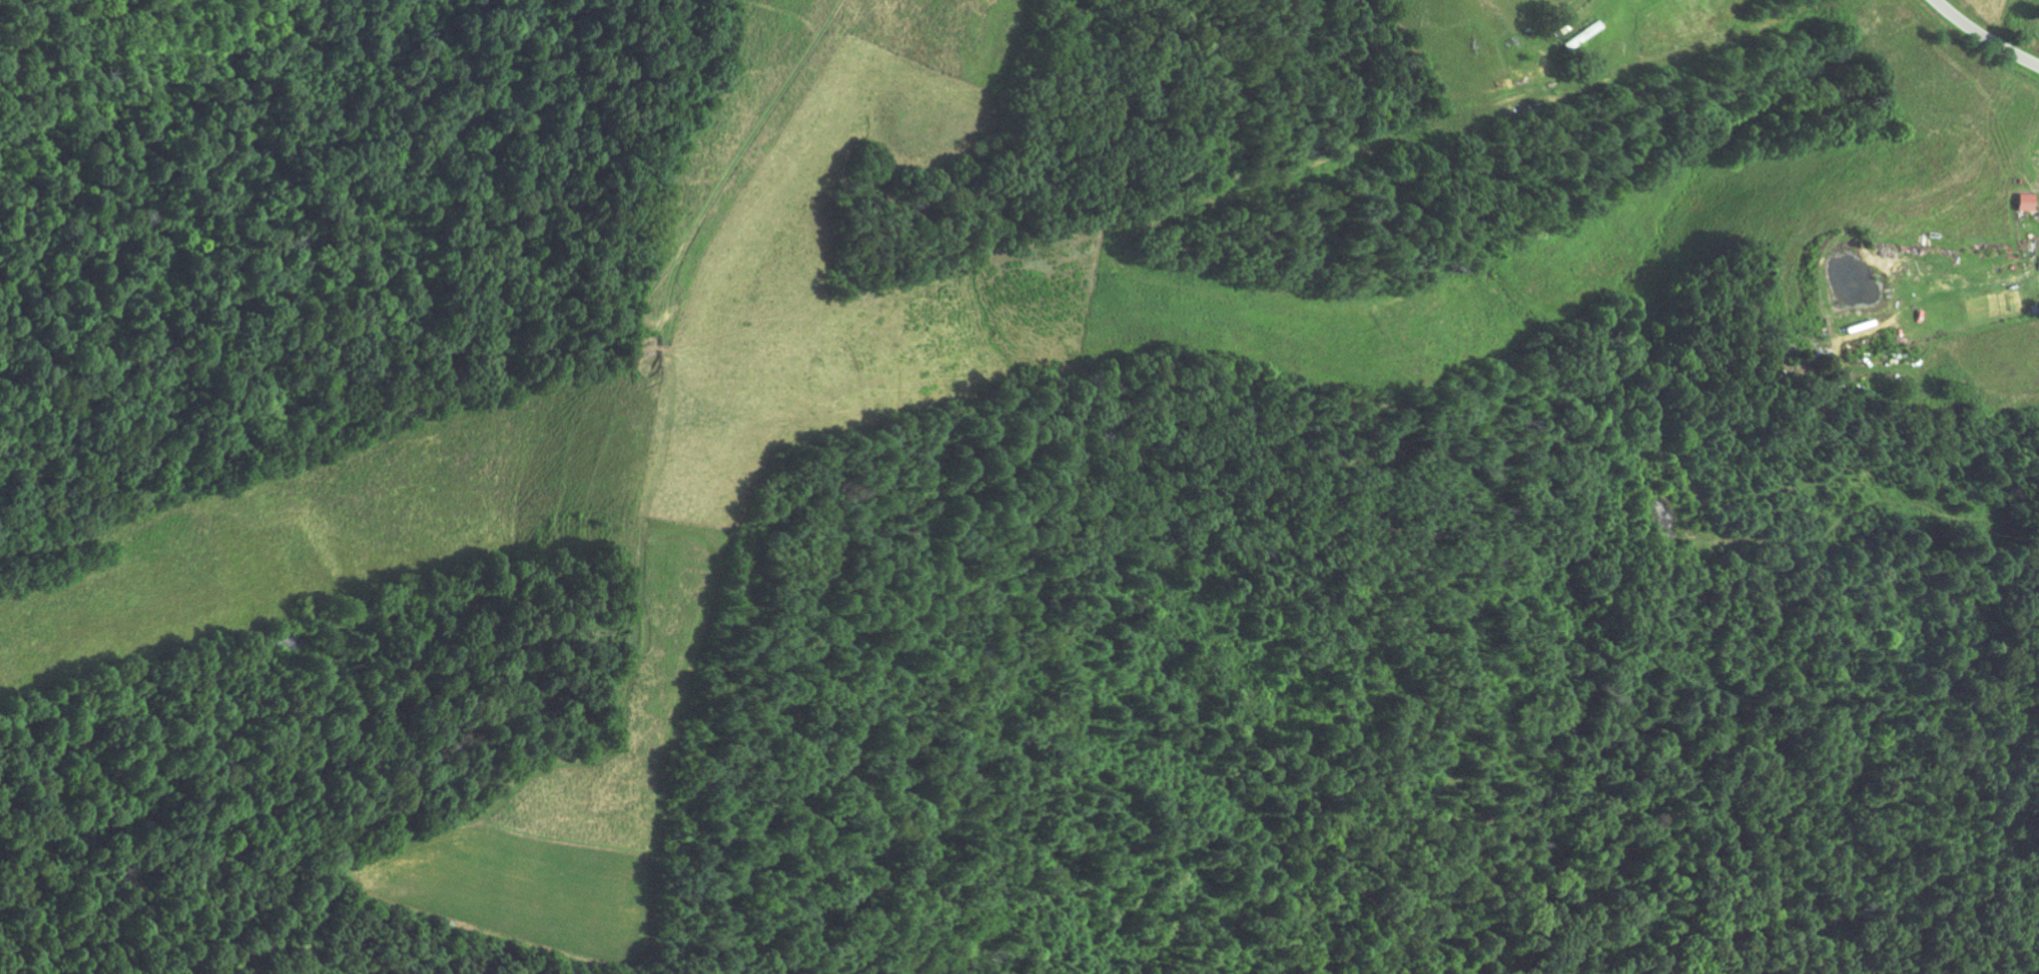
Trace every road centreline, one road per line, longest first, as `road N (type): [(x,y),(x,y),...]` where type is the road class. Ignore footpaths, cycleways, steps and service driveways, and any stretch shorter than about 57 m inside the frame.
road 1 (secondary): [(2038,64),(1937,0)]

